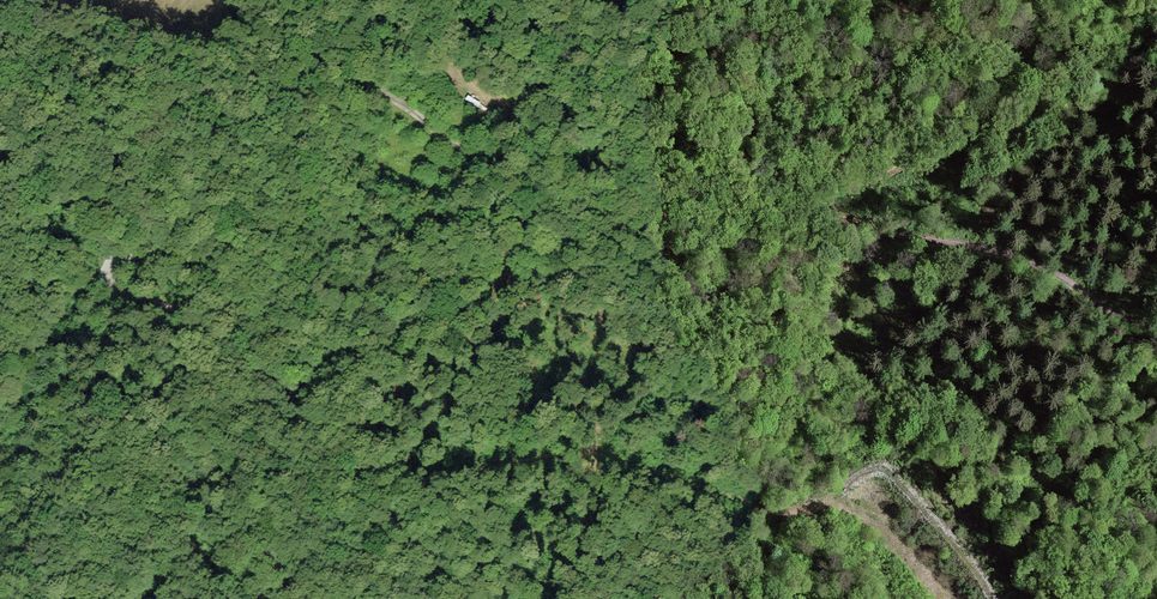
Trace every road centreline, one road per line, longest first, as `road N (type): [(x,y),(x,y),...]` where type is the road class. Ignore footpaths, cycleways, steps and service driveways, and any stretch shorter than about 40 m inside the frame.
road 1 (track): [(1131,0),(1113,3),(933,151),(879,168),(841,209),(759,210),(680,195),(611,208),(294,229),(106,254),(99,282),(214,334),(294,397),(340,481),(464,584),(469,598)]
road 2 (track): [(611,208),(484,159),(360,81),(158,0)]
road 3 (track): [(1156,329),(981,241),(881,210),(836,209)]

